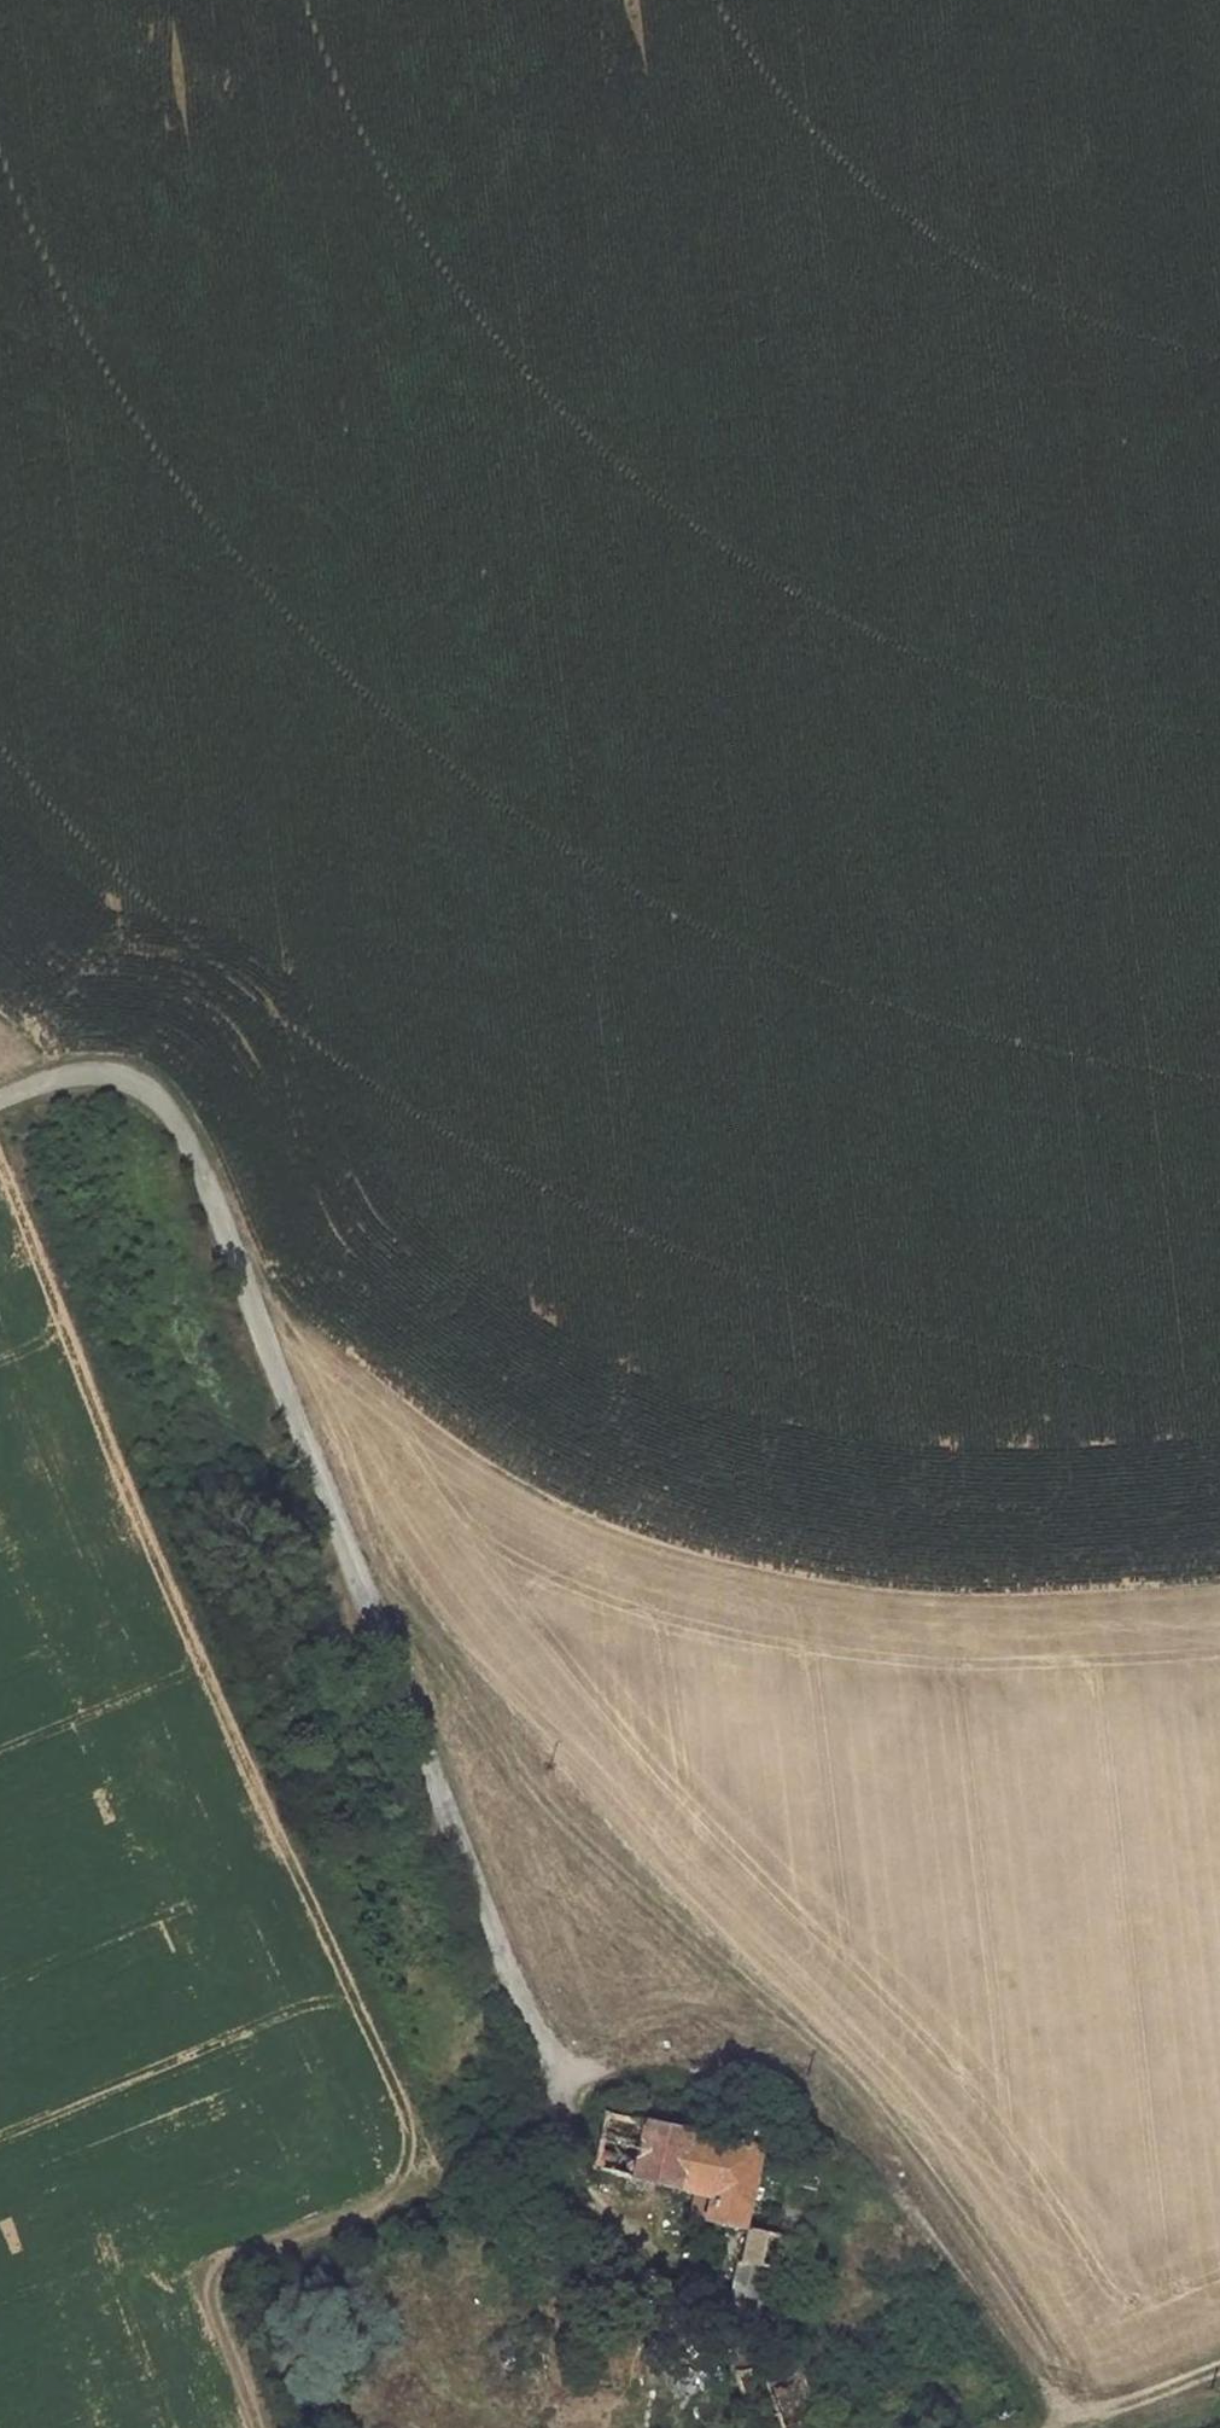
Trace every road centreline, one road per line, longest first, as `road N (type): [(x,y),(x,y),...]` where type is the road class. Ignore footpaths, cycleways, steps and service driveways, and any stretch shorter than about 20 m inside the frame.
road 1 (track): [(0,1104),(44,1087),(107,1082),(159,1104),(193,1163),(530,2026),(559,2063),(757,2052),(852,2118),(1036,2382),(1087,2416),(1056,2427)]
road 2 (track): [(1087,2416),(1219,2367)]

